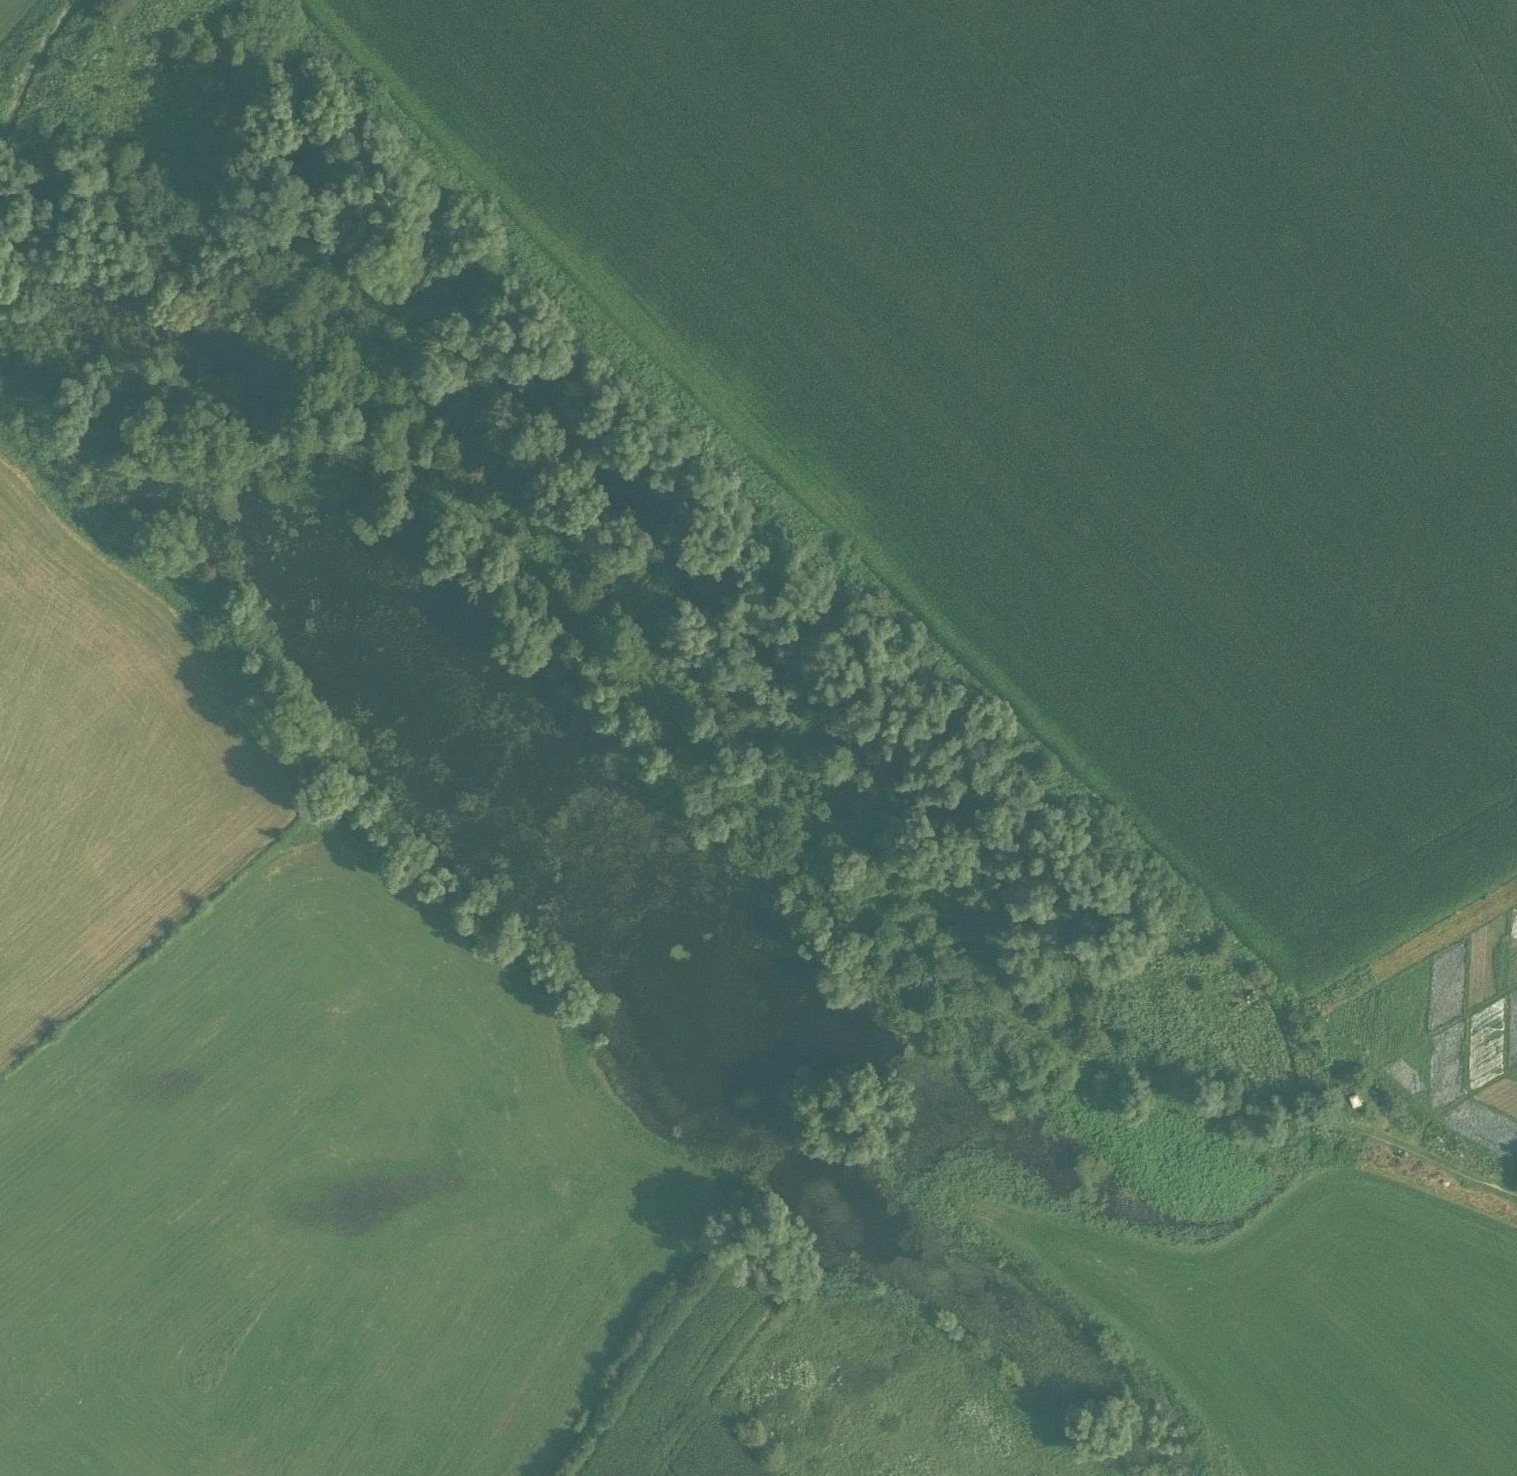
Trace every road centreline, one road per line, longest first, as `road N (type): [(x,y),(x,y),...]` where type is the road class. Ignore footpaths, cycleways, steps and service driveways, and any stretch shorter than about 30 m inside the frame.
road 1 (track): [(0,191),(26,84),(76,0)]
road 2 (track): [(1362,1126),(1516,1200)]

